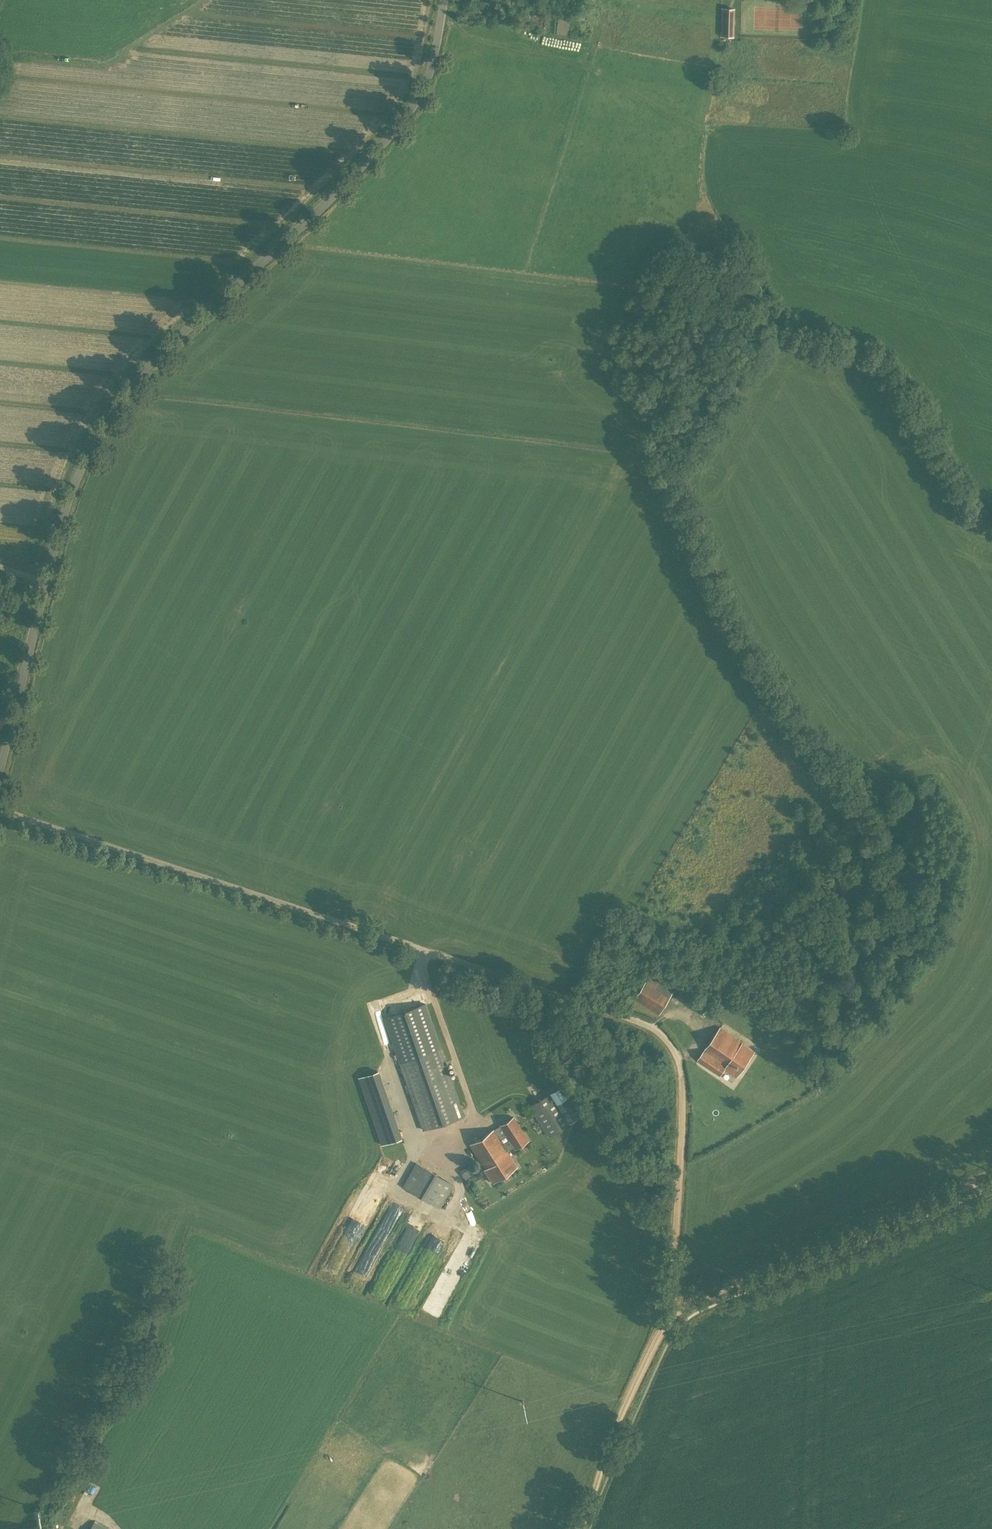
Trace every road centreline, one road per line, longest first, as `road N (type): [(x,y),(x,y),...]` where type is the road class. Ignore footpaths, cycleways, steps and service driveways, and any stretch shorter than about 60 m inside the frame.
road 1 (unclassified): [(682,1080),(664,1031),(642,1018),(0,811)]
road 2 (tertiary): [(47,581),(89,451),(118,401),(397,128),(432,63),(443,0)]
road 3 (track): [(586,1528),(669,1322),(703,1293),(991,1172)]
road 4 (track): [(669,1322),(682,1080)]
road 5 (tertiary): [(0,771),(47,581)]

